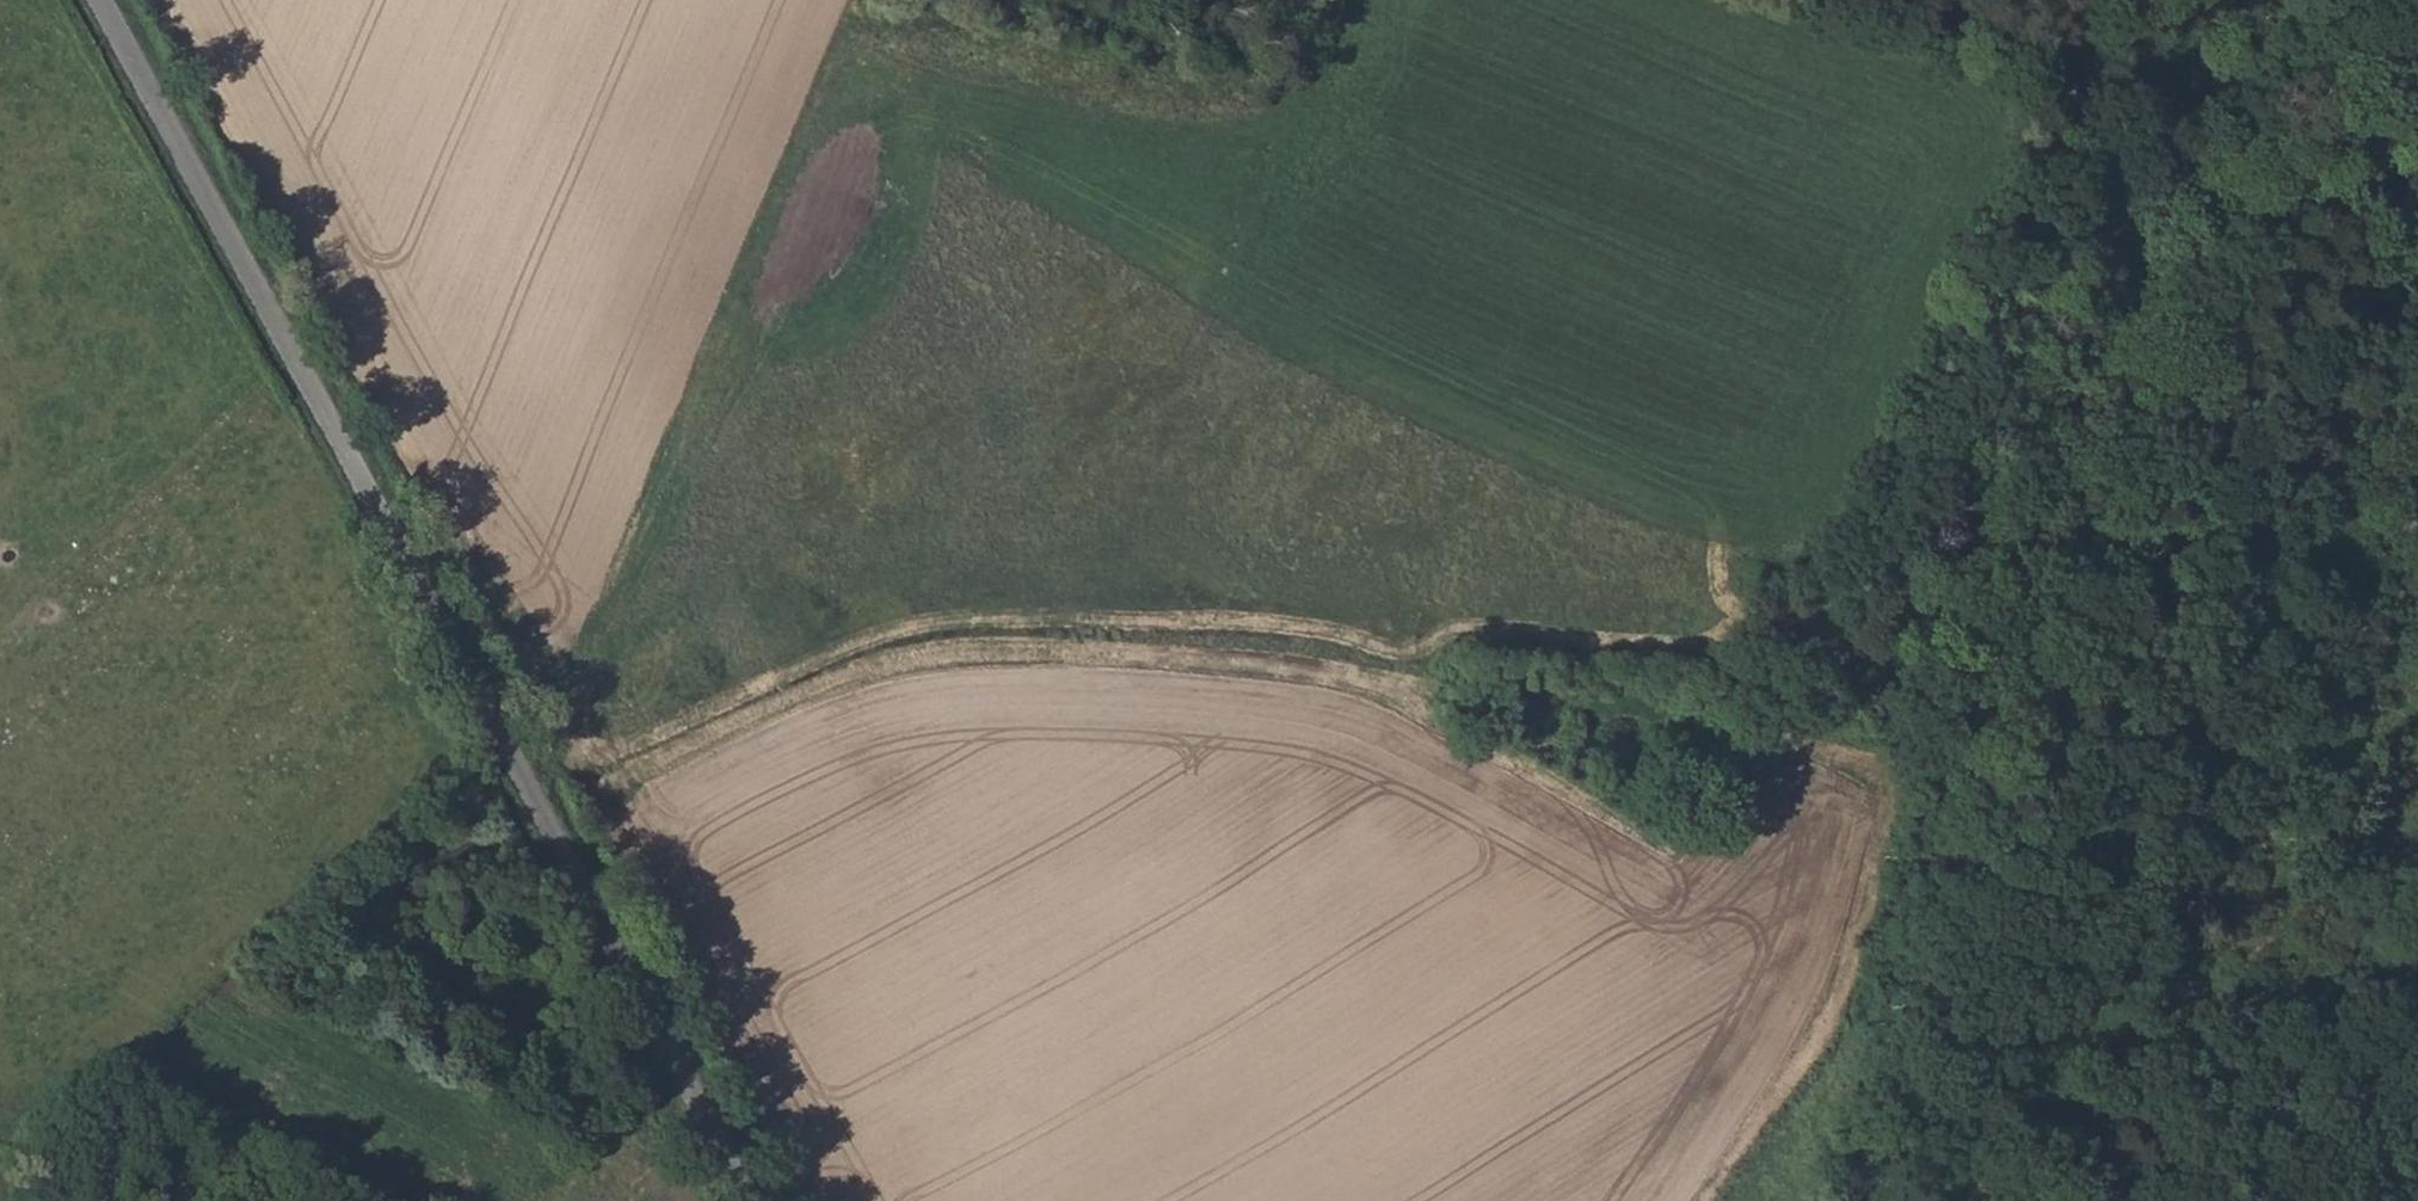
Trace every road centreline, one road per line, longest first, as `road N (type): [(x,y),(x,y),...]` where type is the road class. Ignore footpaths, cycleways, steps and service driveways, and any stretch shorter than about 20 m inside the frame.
road 1 (unclassified): [(100,0),(748,1200)]

